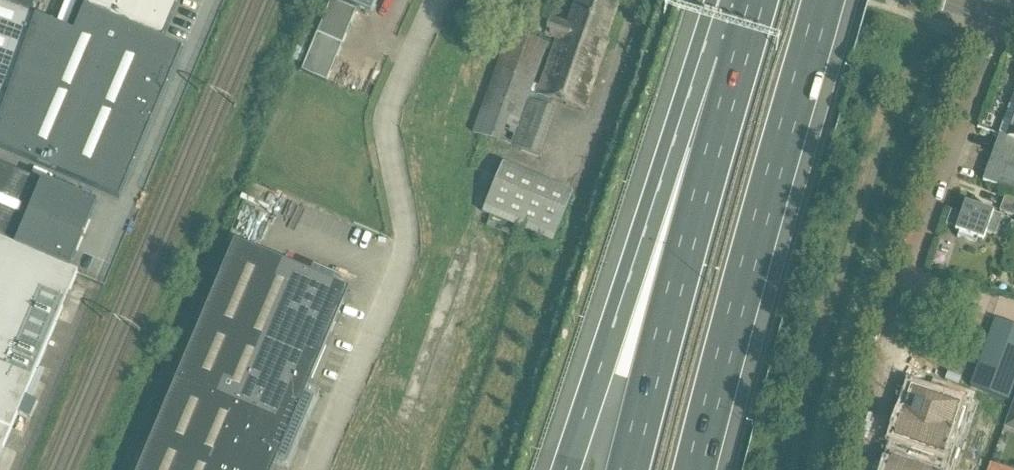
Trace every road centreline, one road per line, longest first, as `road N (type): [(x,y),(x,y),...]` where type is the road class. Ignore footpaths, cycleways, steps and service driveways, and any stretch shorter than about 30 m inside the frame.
road 1 (motorway): [(694,469),(823,0)]
road 2 (motorway): [(739,64),(613,328),(564,469)]
road 3 (motorway): [(739,64),(628,469)]
road 4 (residential): [(909,267),(996,16)]

